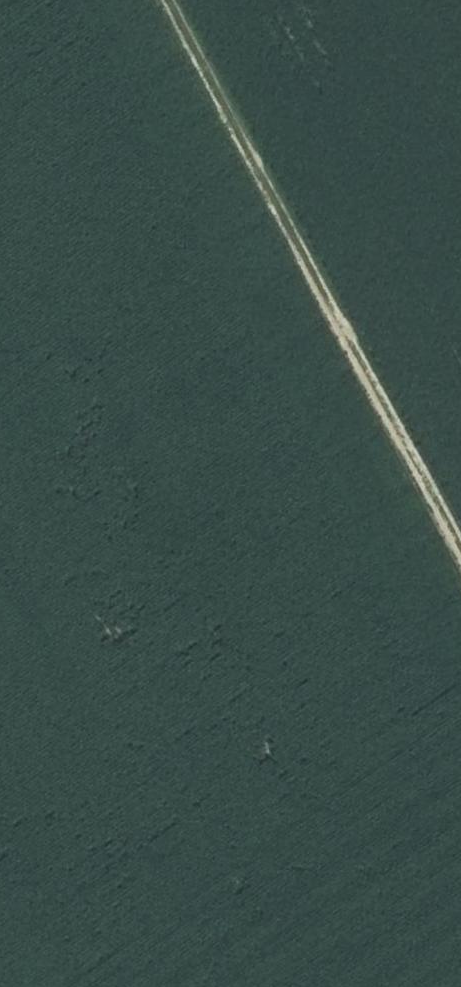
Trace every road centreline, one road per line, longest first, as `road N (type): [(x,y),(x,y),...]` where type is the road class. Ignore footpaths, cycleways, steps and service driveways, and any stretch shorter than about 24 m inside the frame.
road 1 (track): [(166,0),(460,550)]

